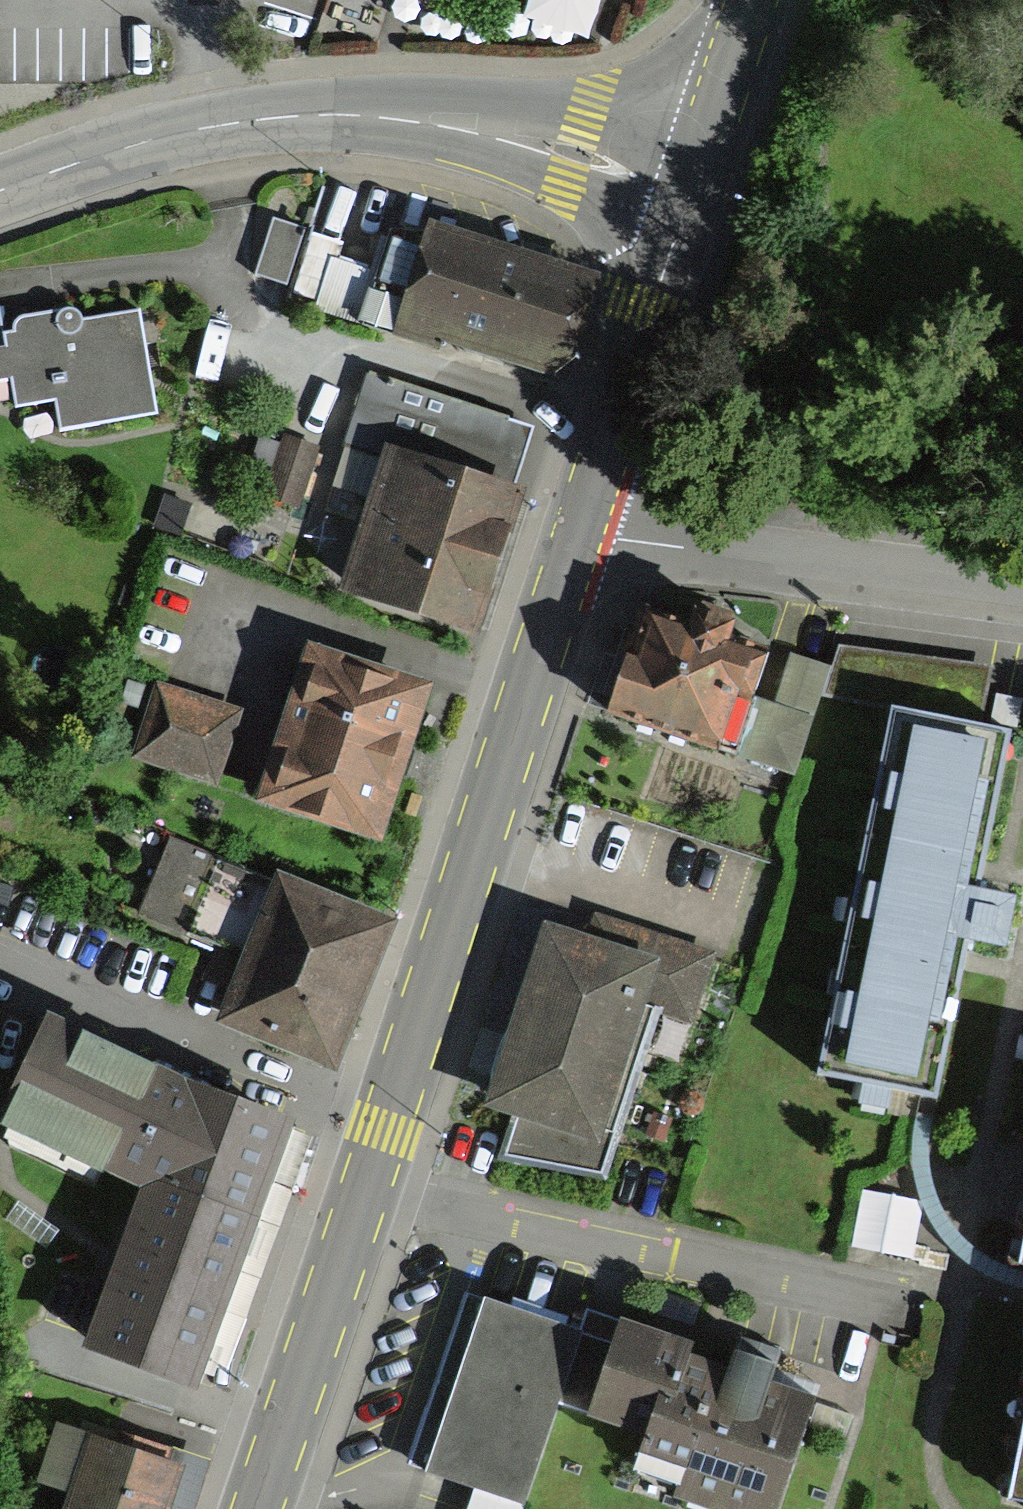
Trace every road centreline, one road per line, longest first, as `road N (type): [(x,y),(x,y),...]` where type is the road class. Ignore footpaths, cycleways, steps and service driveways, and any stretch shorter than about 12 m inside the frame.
road 1 (primary): [(255,1508),(394,1116),(583,524)]
road 2 (tertiary): [(0,185),(128,141),(327,112),(466,126),(689,195)]
road 3 (residential): [(1022,594),(618,540),(583,524)]
road 4 (primary): [(583,524),(689,195)]
road 5 (primary): [(689,195),(756,0)]

